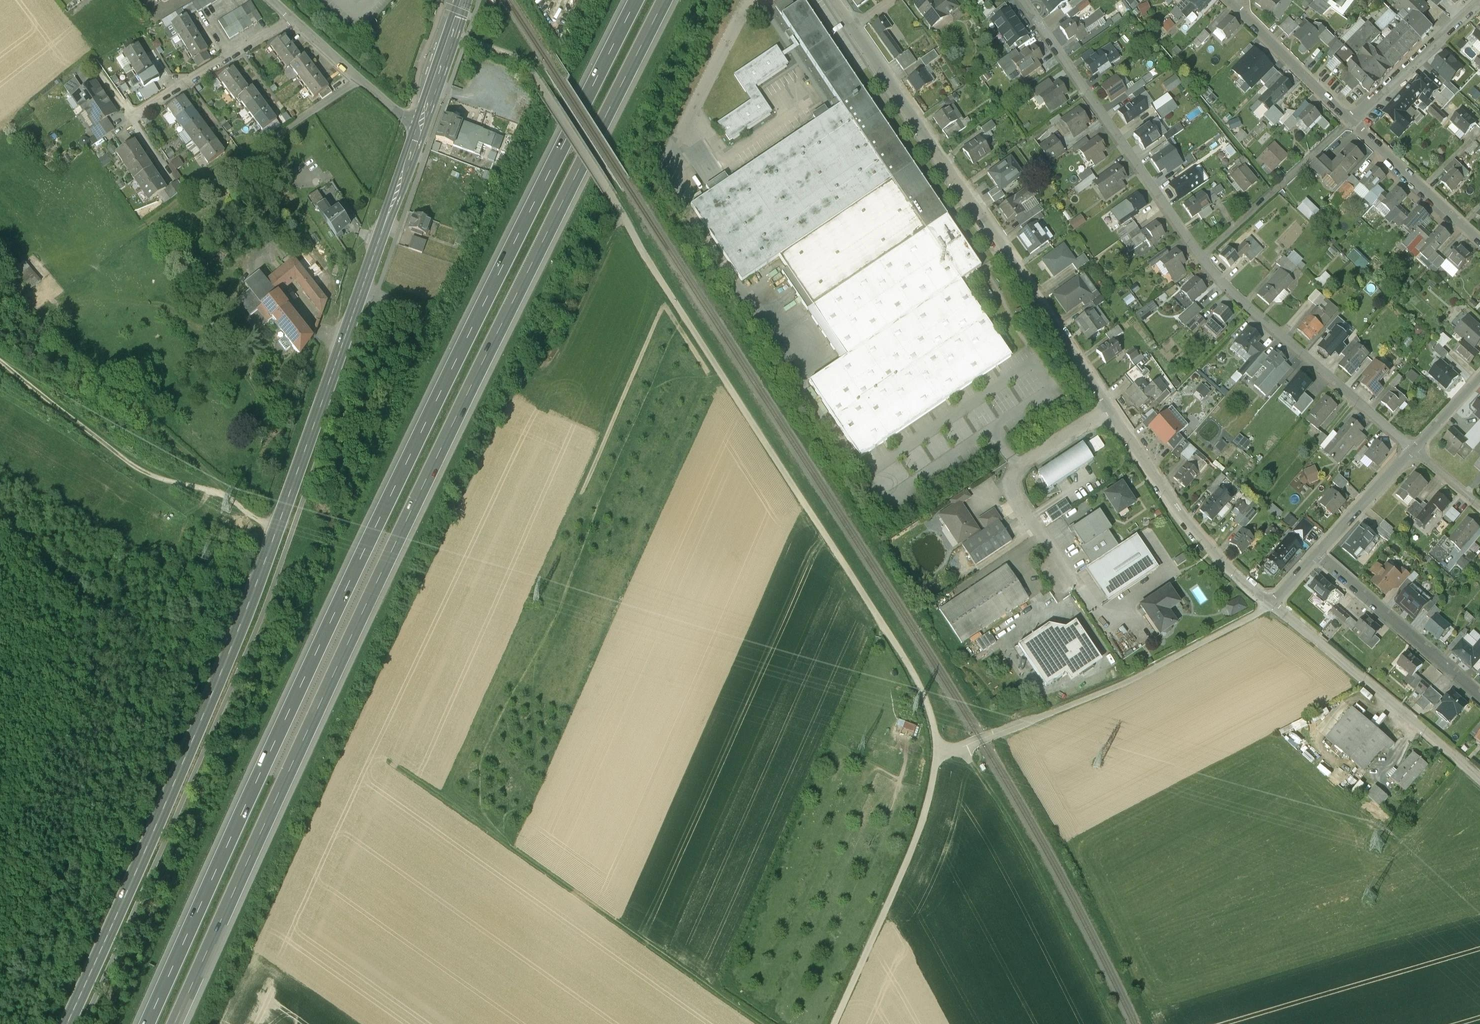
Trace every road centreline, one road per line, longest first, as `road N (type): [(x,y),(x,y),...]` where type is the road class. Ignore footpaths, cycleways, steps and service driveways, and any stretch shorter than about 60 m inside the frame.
road 1 (motorway): [(636,0),(147,1023)]
road 2 (motorway): [(179,1023),(386,570),(665,0)]
road 3 (secondary): [(420,129),(258,580),(67,1023)]
road 4 (track): [(937,757),(926,699),(882,621),(526,68),(452,37)]
road 5 (tertiary): [(856,26),(1116,413)]
road 6 (residential): [(1021,0),(1202,257)]
road 7 (residential): [(1202,257),(1232,293),(1415,450)]
road 8 (track): [(835,1023),(923,831),(937,757)]
road 9 (tertiary): [(1269,601),(1479,779)]
road 10 (tertiary): [(1116,413),(1216,556),(1269,601)]
road 11 (unclassified): [(1116,413),(1062,438),(1018,474),(1014,487),(1059,575)]
road 12 (residential): [(1319,552),(1479,694)]
road 13 (residential): [(291,19),(136,115)]
road 14 (residential): [(1350,121),(1479,0)]
road 15 (residential): [(1350,121),(1479,241)]
road 16 (residential): [(291,19),(420,129)]
road 17 (residential): [(1237,4),(1350,121)]
road 18 (residential): [(1415,450),(1319,552)]
road 19 (secondary): [(464,0),(420,129)]

